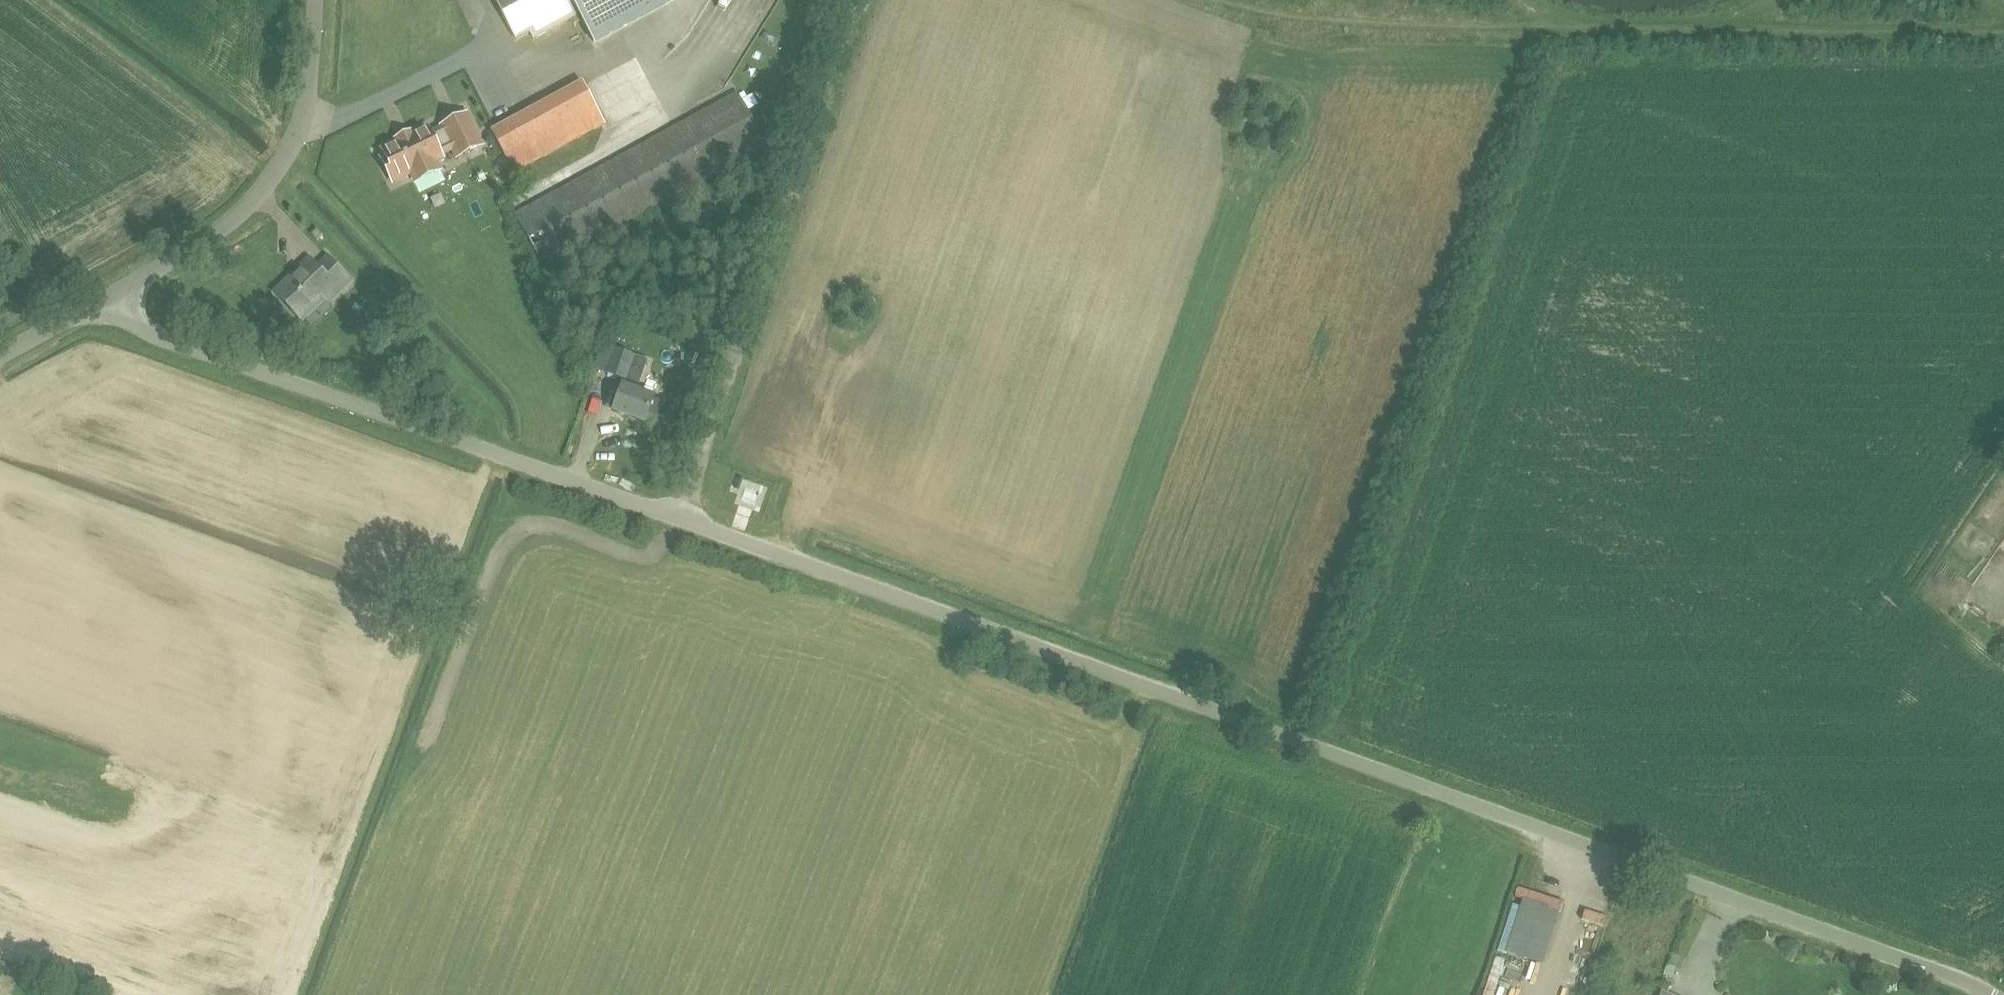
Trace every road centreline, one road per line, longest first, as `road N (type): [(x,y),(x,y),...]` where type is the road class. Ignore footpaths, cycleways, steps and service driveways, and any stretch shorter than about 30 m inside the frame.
road 1 (unclassified): [(1989,994),(94,310)]
road 2 (unclassified): [(94,310),(184,255),(276,172),(301,127),(315,0)]

